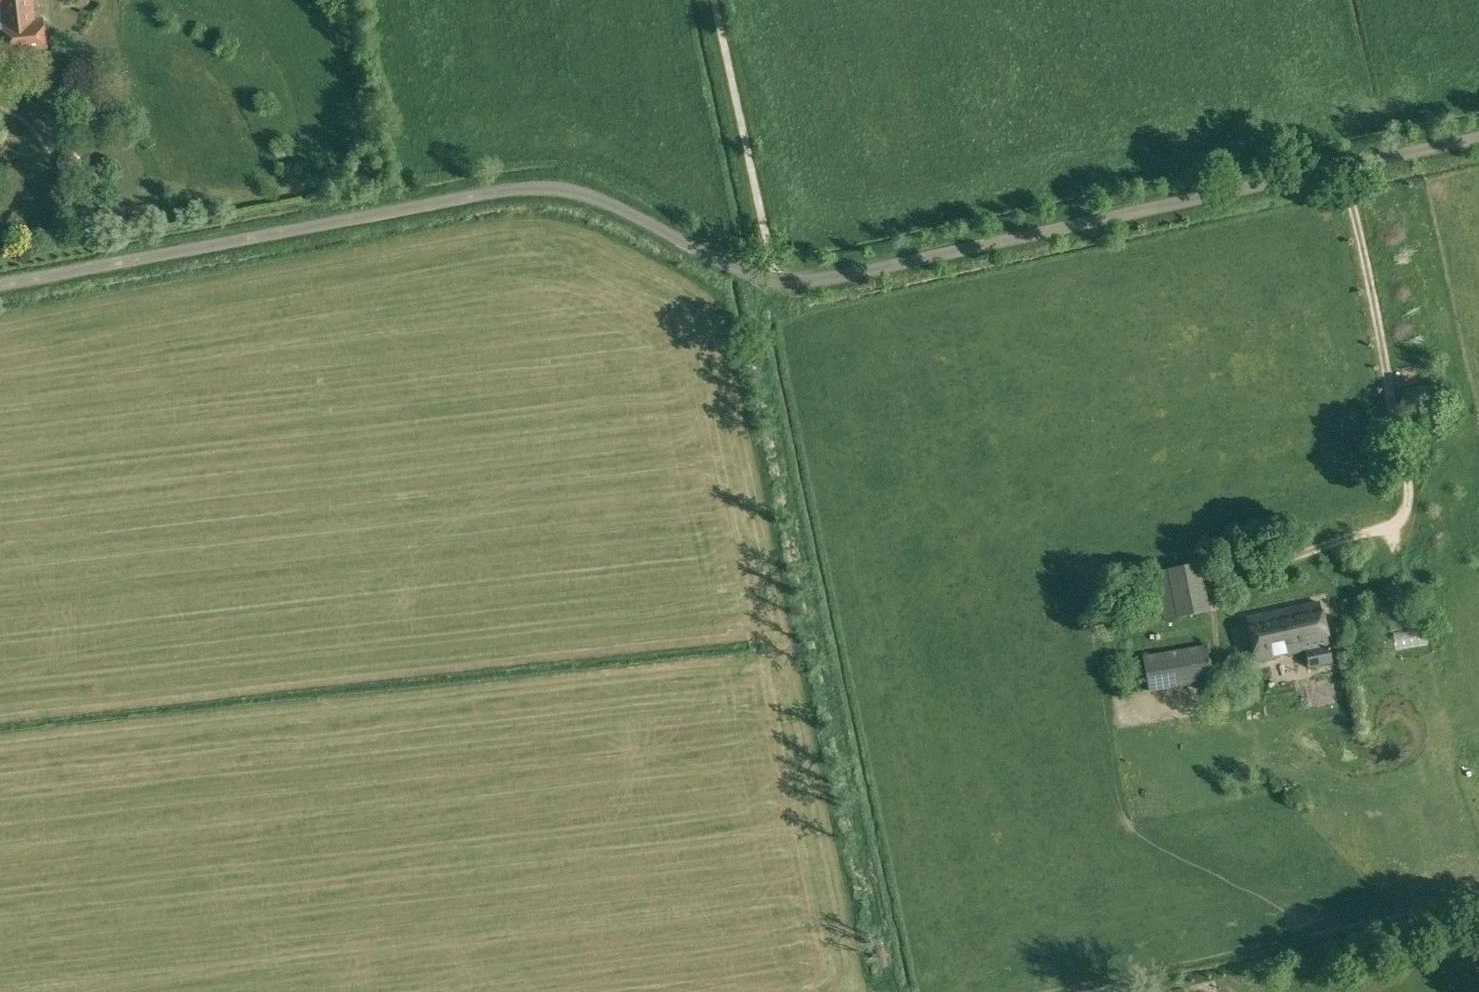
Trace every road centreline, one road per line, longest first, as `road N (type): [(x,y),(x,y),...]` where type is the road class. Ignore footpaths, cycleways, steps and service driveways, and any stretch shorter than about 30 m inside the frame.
road 1 (unclassified): [(0,275),(538,187),(614,205),(752,273),(814,279),(1478,137)]
road 2 (track): [(1478,899),(1046,991)]

